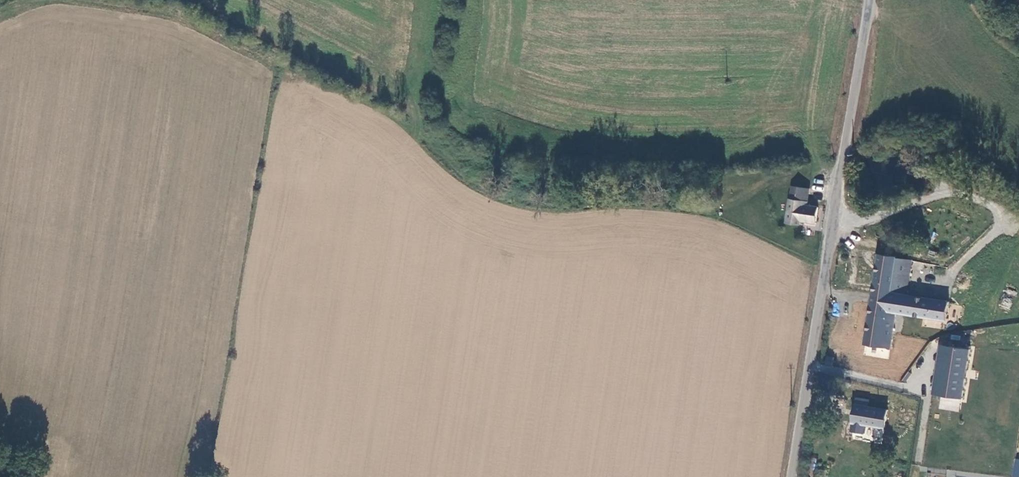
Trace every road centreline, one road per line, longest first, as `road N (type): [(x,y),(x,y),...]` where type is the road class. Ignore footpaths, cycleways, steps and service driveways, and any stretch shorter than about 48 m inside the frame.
road 1 (unclassified): [(791,476),(869,0)]

